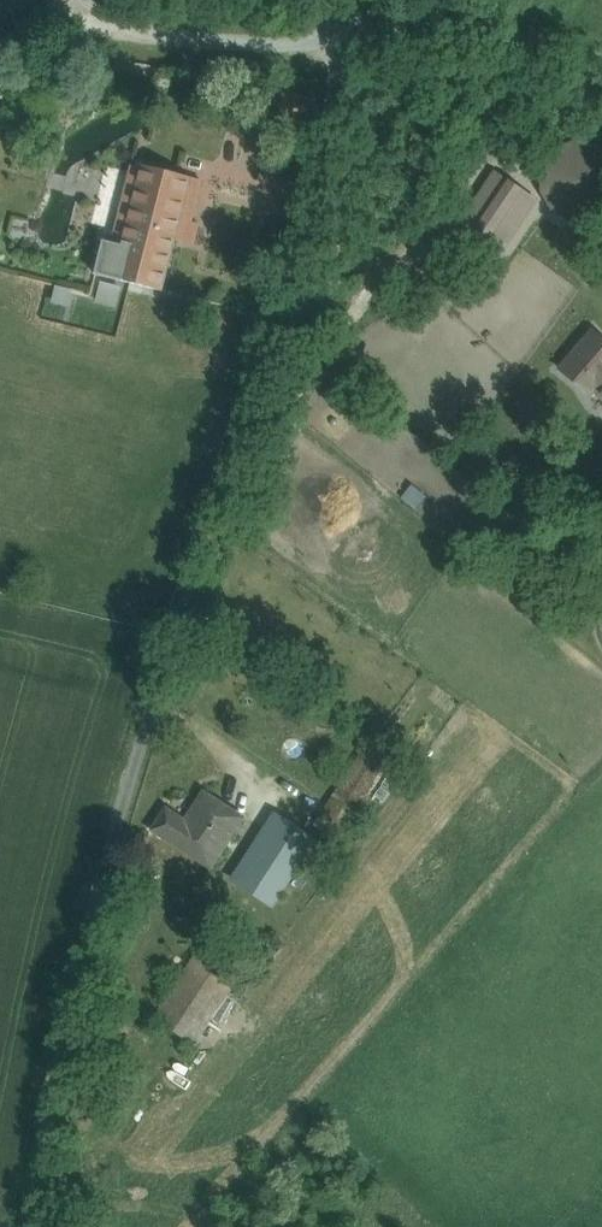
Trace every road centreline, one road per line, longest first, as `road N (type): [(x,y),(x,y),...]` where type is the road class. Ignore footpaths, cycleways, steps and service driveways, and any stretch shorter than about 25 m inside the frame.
road 1 (track): [(41,1226),(164,701),(275,339),(346,41)]
road 2 (unclassified): [(346,41),(417,22),(483,20),(572,43),(601,62)]
road 3 (unclassified): [(346,41),(251,43),(146,31),(97,0)]

